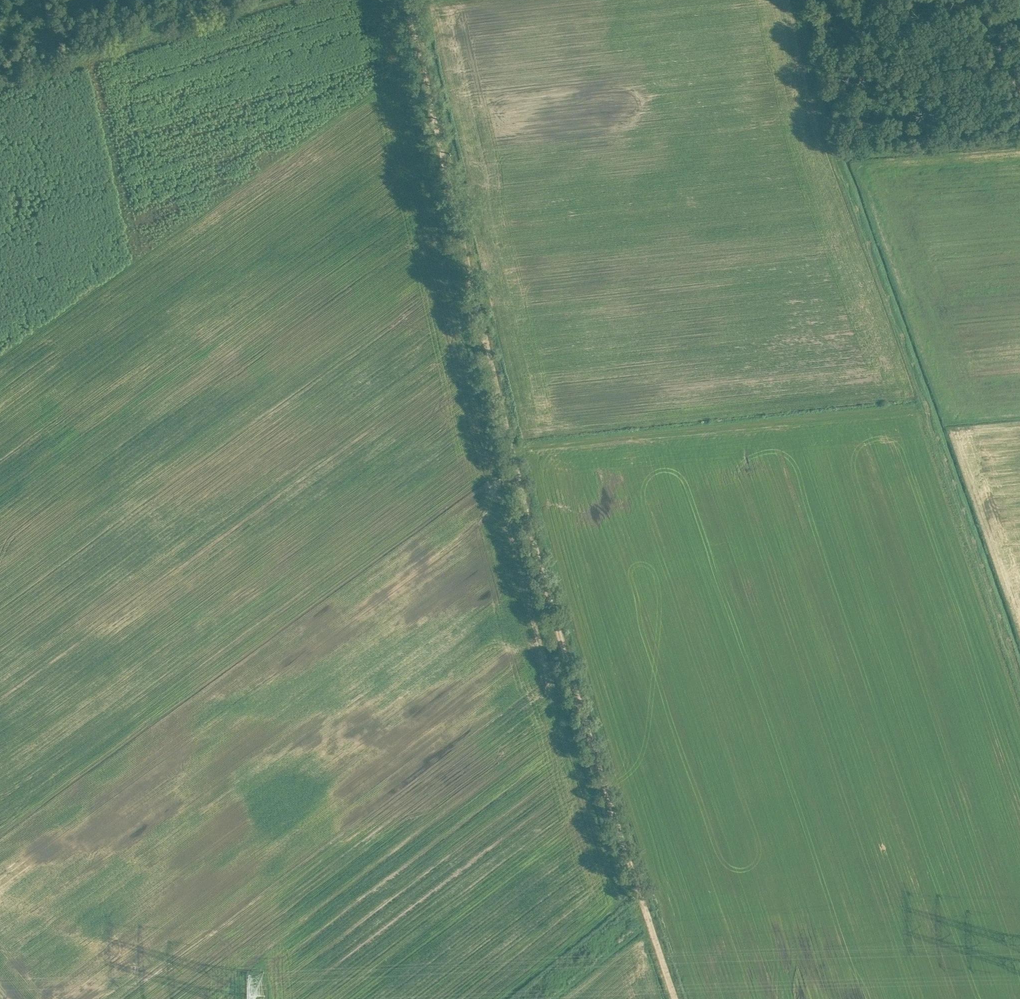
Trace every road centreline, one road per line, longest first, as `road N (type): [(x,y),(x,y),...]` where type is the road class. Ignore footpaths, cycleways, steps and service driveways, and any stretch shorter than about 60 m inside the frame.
road 1 (track): [(407,0),(557,629),(675,998)]

